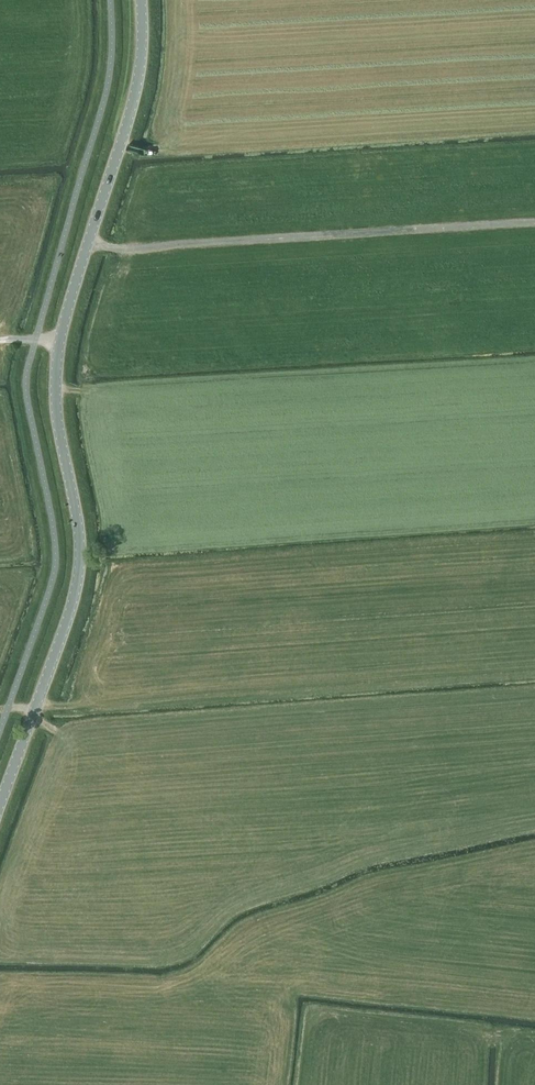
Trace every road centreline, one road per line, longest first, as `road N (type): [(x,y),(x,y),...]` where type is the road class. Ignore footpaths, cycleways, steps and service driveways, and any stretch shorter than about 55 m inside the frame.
road 1 (secondary): [(141,0),(131,110),(57,358),(56,416),(79,535),(78,581),(0,804)]
road 2 (track): [(89,241),(120,248),(534,223)]

